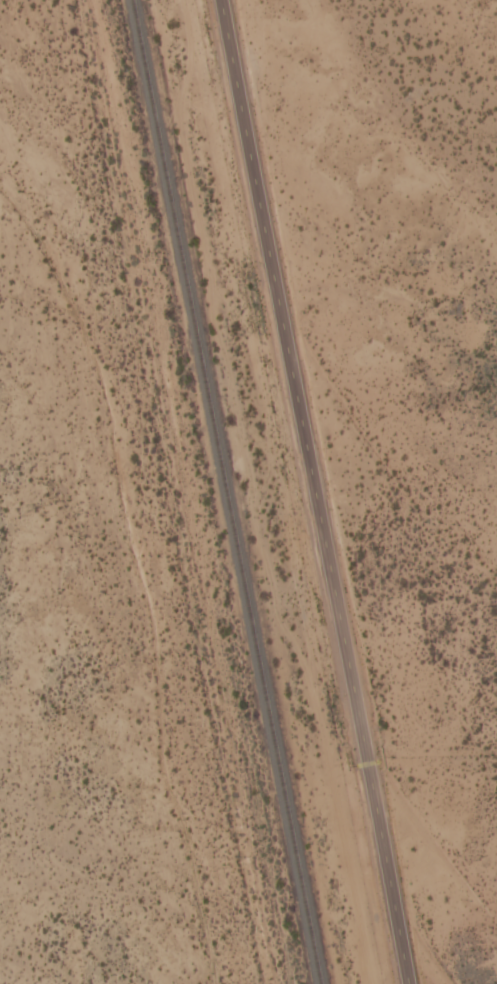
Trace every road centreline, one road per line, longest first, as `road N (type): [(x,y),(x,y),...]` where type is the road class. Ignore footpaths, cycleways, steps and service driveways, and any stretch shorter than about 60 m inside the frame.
road 1 (tertiary): [(404,983),(218,0)]
road 2 (track): [(201,983),(162,869),(162,742),(116,543),(40,350),(0,305)]

